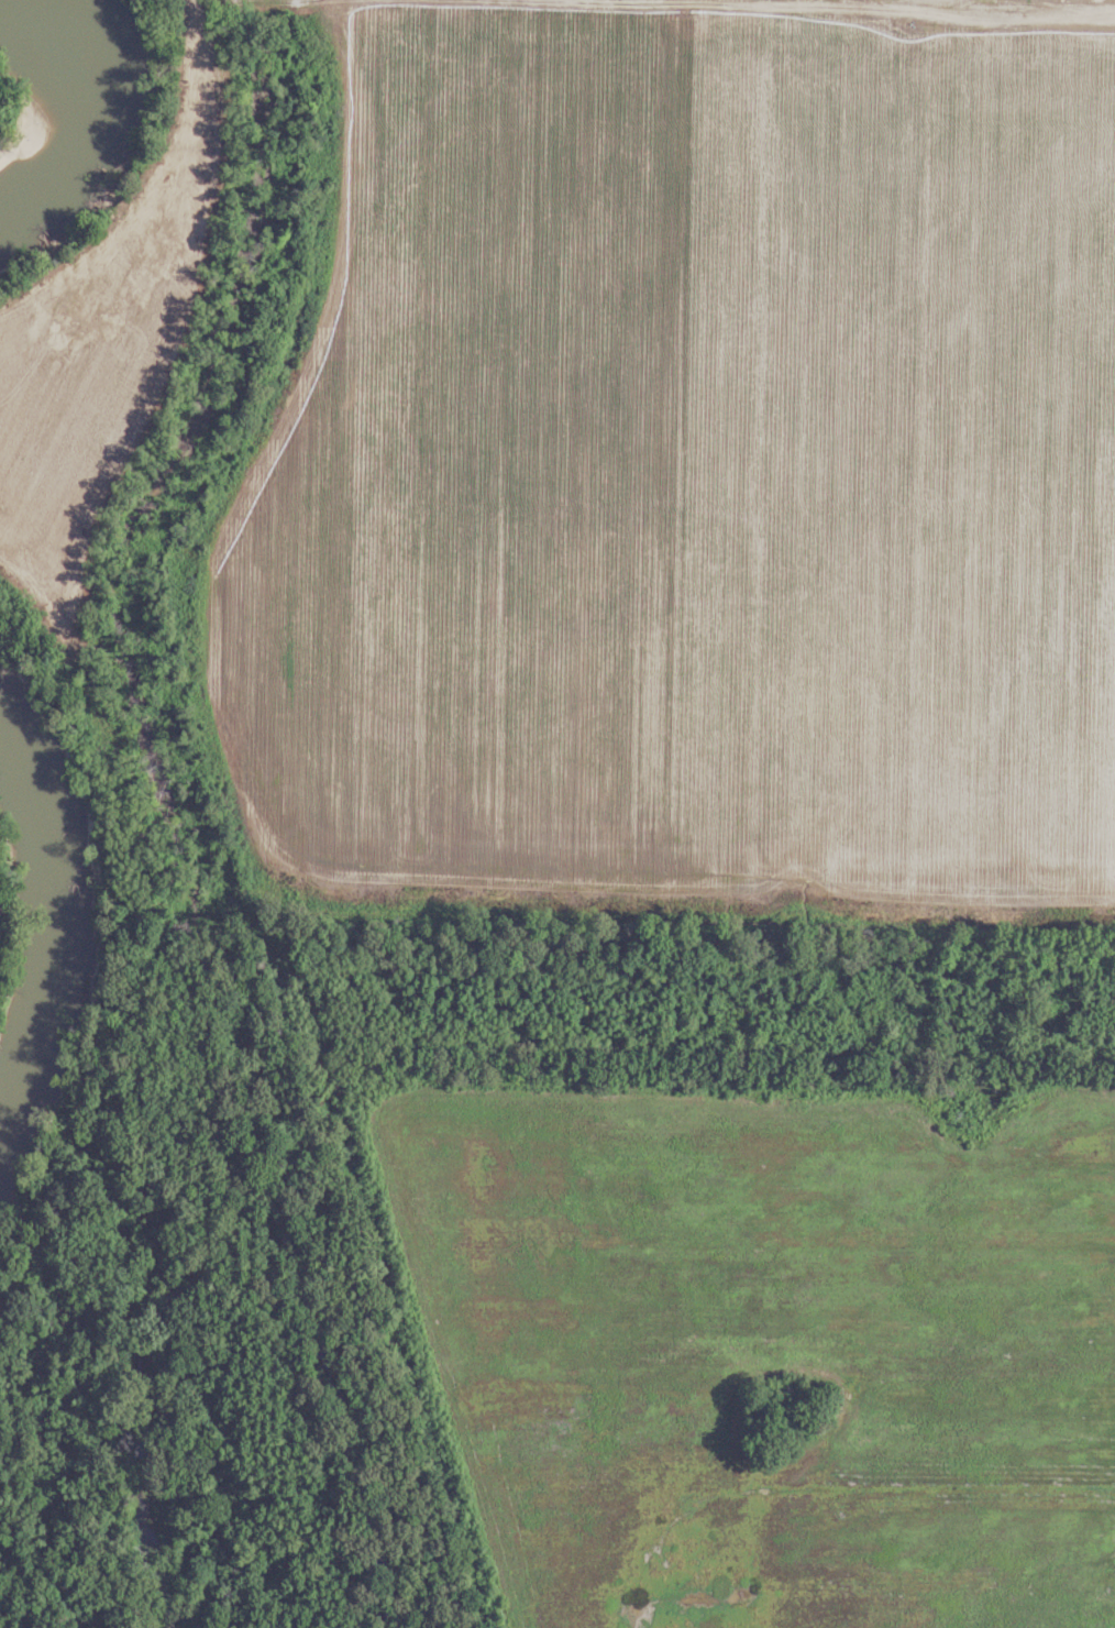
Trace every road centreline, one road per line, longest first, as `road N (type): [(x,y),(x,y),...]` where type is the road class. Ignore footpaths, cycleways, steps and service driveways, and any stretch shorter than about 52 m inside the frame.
road 1 (residential): [(1114,10),(241,4)]

